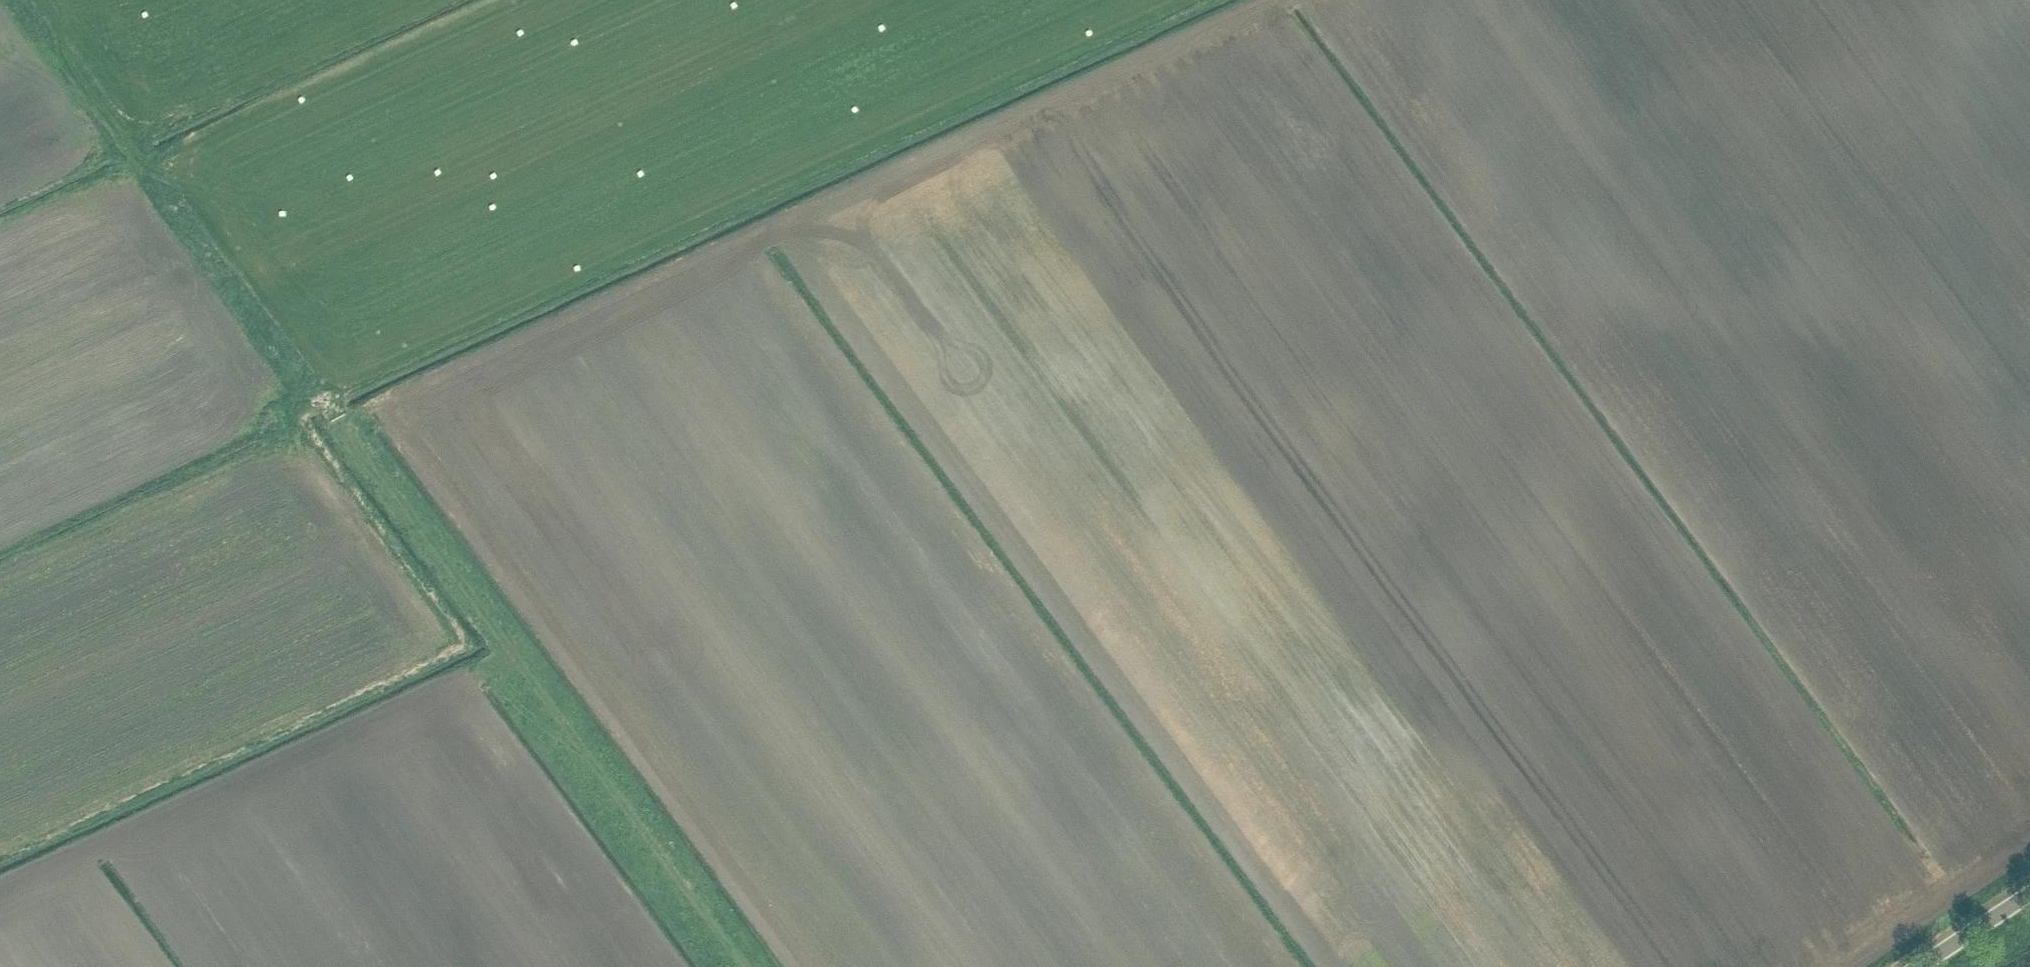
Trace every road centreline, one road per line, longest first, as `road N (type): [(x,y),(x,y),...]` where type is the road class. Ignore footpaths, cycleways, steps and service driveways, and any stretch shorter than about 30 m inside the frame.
road 1 (unclassified): [(1894,966),(2029,879)]

